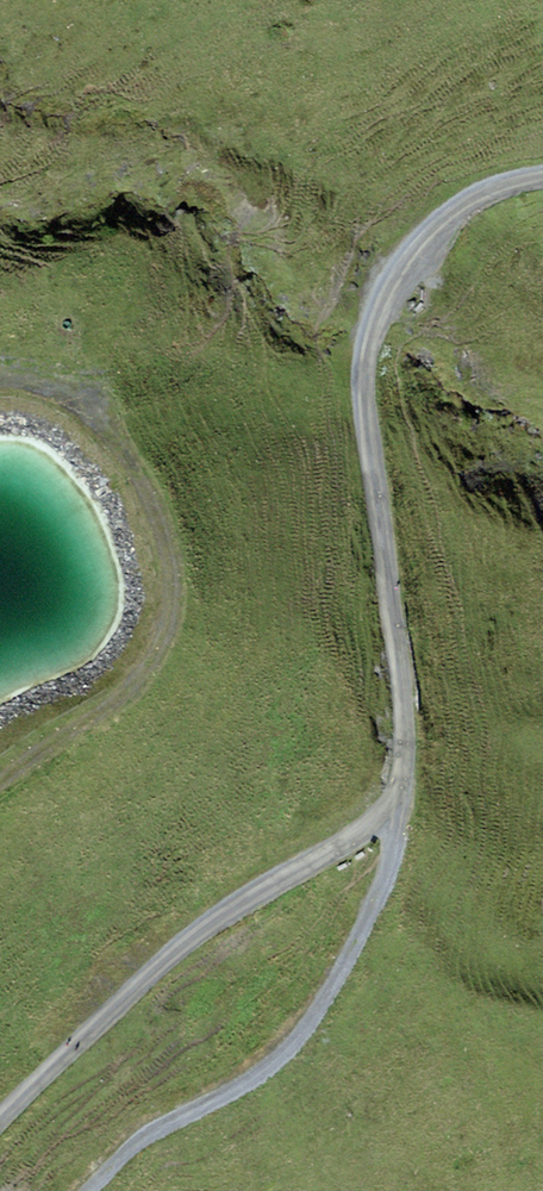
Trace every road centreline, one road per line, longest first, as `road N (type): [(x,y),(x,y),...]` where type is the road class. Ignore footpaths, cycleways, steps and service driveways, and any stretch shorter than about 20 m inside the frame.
road 1 (track): [(542,173),(495,183),(448,216),(411,250),(370,322),(362,372),(399,684),(400,786),(376,822),(338,854),(203,930),(0,1117)]
road 2 (track): [(0,382),(47,395),(93,425),(150,508),(174,597),(158,638),(124,687),(0,794)]
road 3 (track): [(400,786),(373,903),(293,1042),(255,1076),(154,1129),(86,1190)]

